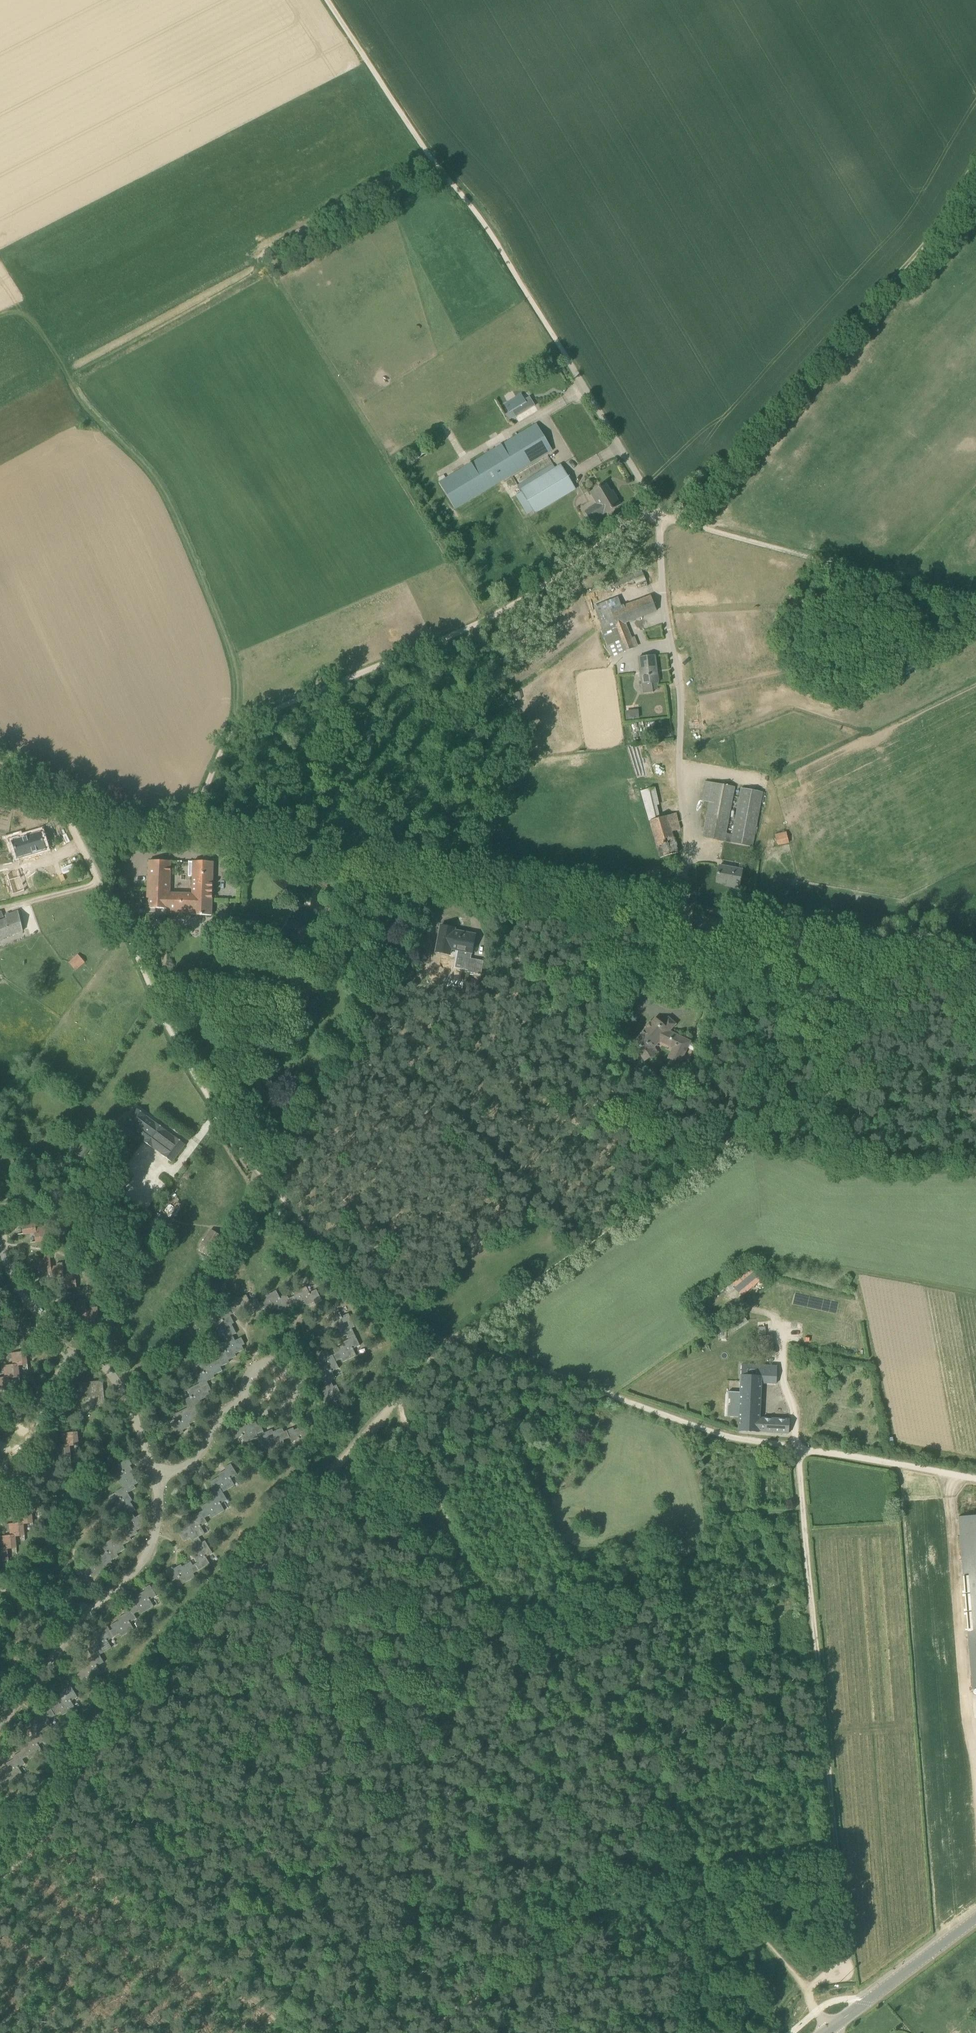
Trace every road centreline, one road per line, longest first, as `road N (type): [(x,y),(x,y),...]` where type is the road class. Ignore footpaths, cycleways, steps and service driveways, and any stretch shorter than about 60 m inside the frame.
road 1 (tertiary): [(680,918),(114,810),(0,769)]
road 2 (track): [(62,810),(252,1181),(394,1314),(458,1342)]
road 3 (track): [(0,1875),(398,1405)]
road 4 (track): [(665,519),(639,518),(494,614),(240,726),(191,827)]
road 5 (unclassified): [(680,918),(688,843),(660,535),(665,519),(578,376)]
road 6 (track): [(811,1995),(839,1949),(845,1912),(801,1450)]
road 7 (track): [(684,1840),(499,1622),(398,1405)]
road 8 (track): [(240,726),(243,691),(172,504),(93,415),(39,322),(19,310),(0,316)]
road 9 (track): [(975,169),(918,256),(758,425),(699,502),(665,519)]
road 10 (track): [(578,376),(490,231),(328,0)]
road 11 (track): [(121,1735),(444,2019)]
road 12 (track): [(458,1342),(749,1446),(801,1450)]
road 13 (track): [(750,1131),(458,1342)]
road 14 (track): [(684,1840),(426,2032)]
road 15 (track): [(975,593),(665,519)]
road 16 (residential): [(156,1476),(149,1547),(0,1723)]
road 17 (tertiary): [(975,974),(680,918)]
road 18 (track): [(750,1131),(870,1075),(975,1047)]
road 19 (track): [(811,1995),(684,1840)]
road 20 (tertiary): [(831,2028),(975,1920)]
road 21 (track): [(975,1481),(801,1450)]
road 22 (residential): [(66,1352),(40,1433),(0,1509)]
road 23 (residential): [(66,1352),(90,1354),(115,1375),(156,1476)]
road 24 (track): [(801,1450),(775,1293)]
road 25 (residential): [(156,1476),(189,1466),(235,1404),(252,1395)]
road 26 (residential): [(0,1247),(18,1288),(66,1352)]

